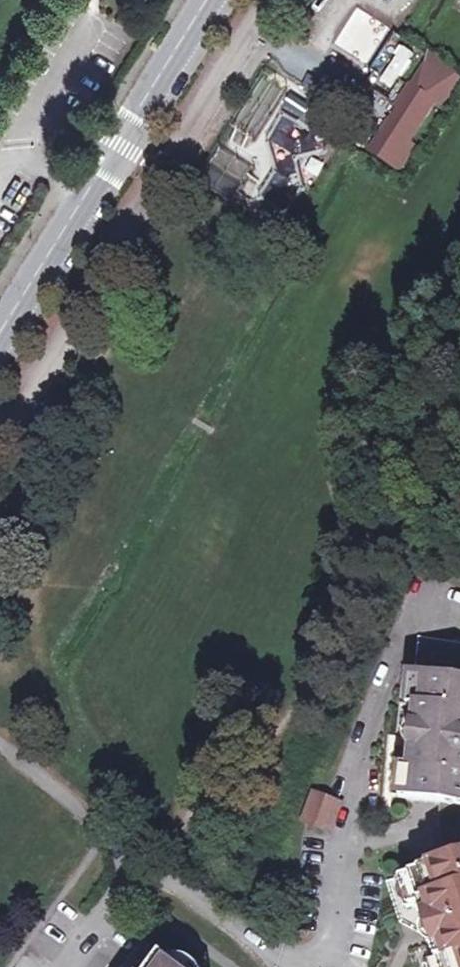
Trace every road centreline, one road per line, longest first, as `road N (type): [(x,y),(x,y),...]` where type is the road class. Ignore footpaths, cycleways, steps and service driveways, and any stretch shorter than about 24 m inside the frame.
road 1 (secondary): [(208,0),(0,330)]
road 2 (residential): [(63,966),(142,864)]

